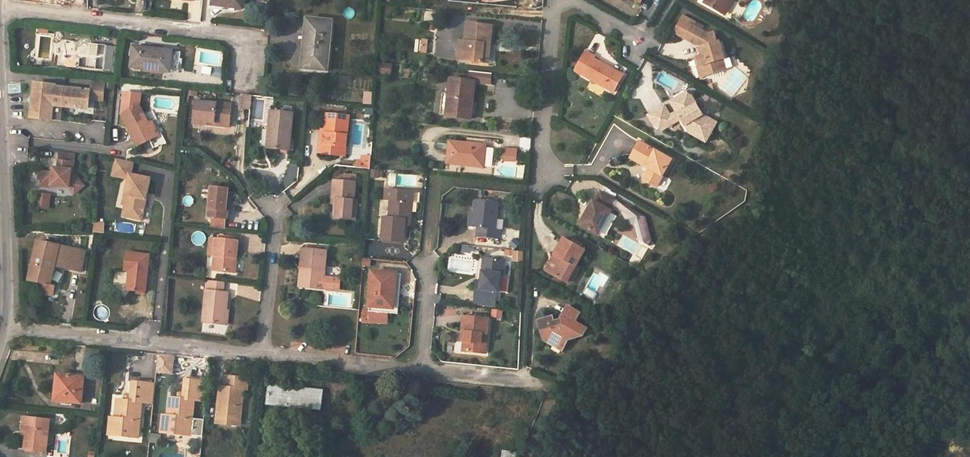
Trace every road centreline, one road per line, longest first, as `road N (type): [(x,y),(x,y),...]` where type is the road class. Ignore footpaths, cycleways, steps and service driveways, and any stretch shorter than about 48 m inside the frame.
road 1 (residential): [(4,326),(535,387)]
road 2 (residential): [(243,83),(246,47),(236,36),(0,9)]
road 3 (residential): [(555,0),(535,191)]
road 4 (unclassified): [(4,326),(0,164)]

